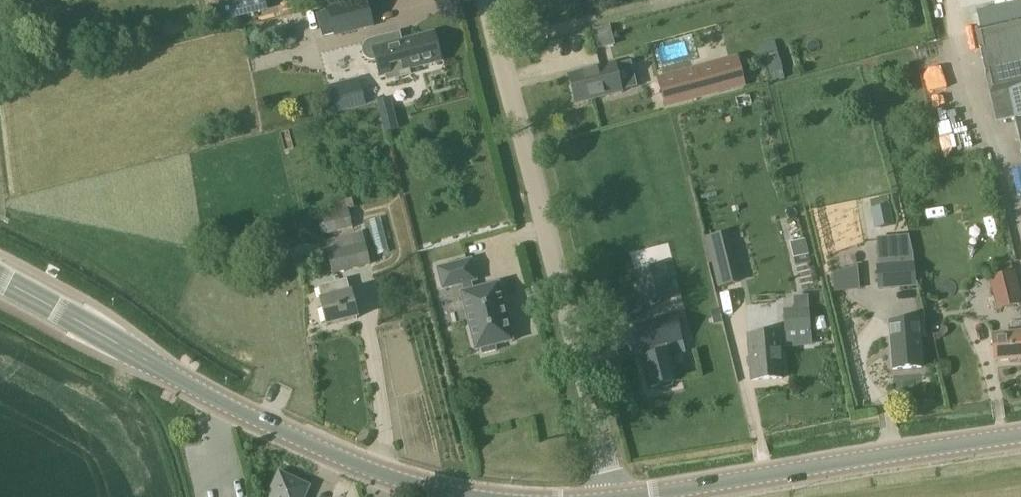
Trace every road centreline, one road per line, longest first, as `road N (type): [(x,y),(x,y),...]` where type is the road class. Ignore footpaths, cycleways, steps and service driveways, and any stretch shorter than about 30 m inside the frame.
road 1 (secondary): [(472,496),(362,467),(258,421),(0,283)]
road 2 (residential): [(615,496),(488,0)]
road 3 (secondary): [(1020,437),(637,496)]

